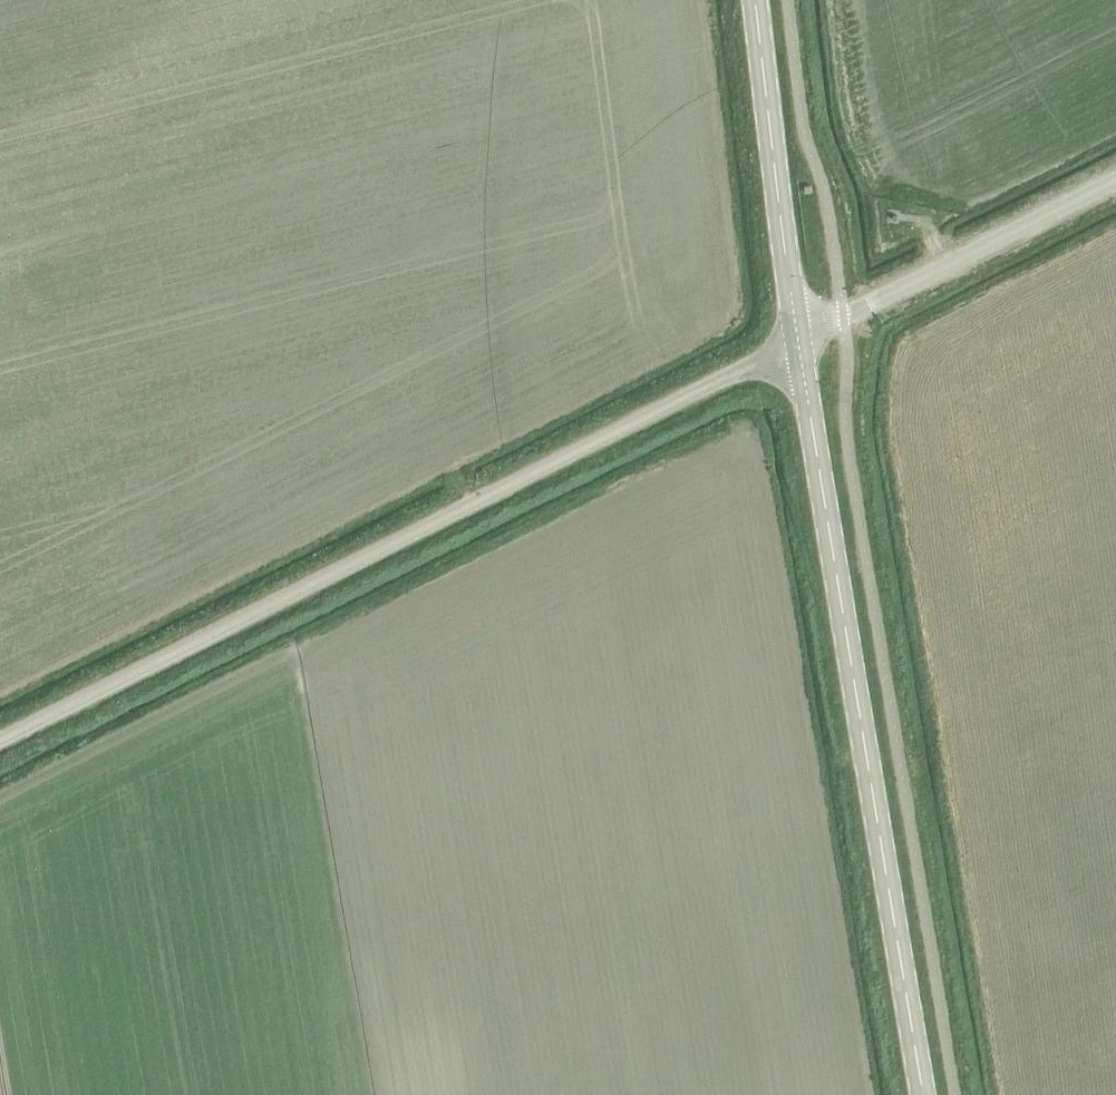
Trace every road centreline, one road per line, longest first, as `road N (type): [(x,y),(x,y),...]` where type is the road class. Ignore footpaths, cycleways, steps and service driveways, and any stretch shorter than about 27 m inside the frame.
road 1 (unclassified): [(0,744),(798,343)]
road 2 (tertiary): [(923,1094),(798,343)]
road 3 (unclassified): [(798,343),(1115,181)]
road 4 (tertiary): [(798,343),(757,0)]

